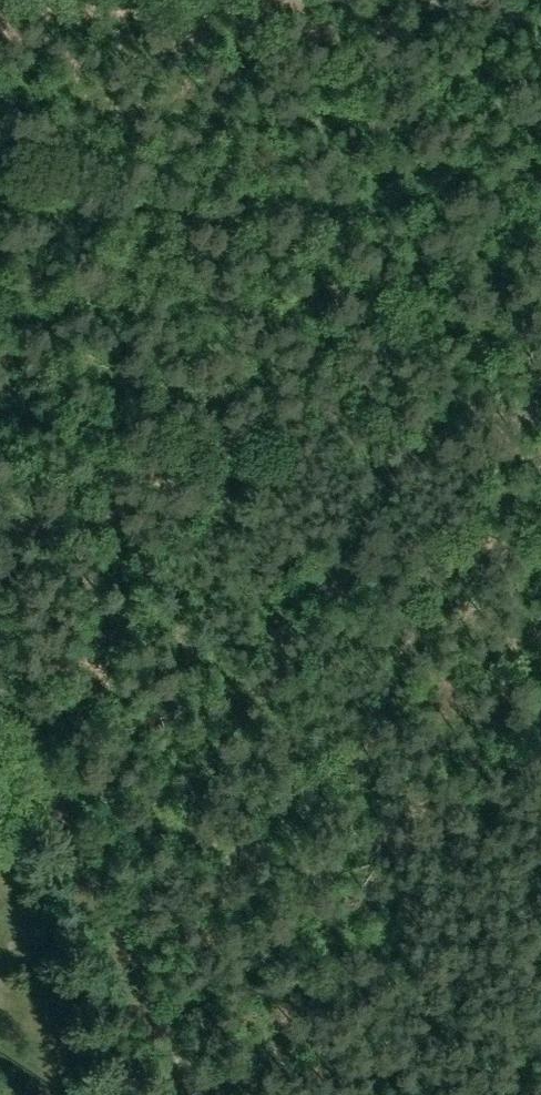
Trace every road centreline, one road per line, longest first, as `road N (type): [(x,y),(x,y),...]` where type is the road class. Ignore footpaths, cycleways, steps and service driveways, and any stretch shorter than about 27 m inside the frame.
road 1 (track): [(0,425),(106,421),(394,367),(540,512)]
road 2 (track): [(0,675),(190,1094)]
road 3 (track): [(374,0),(540,20)]

